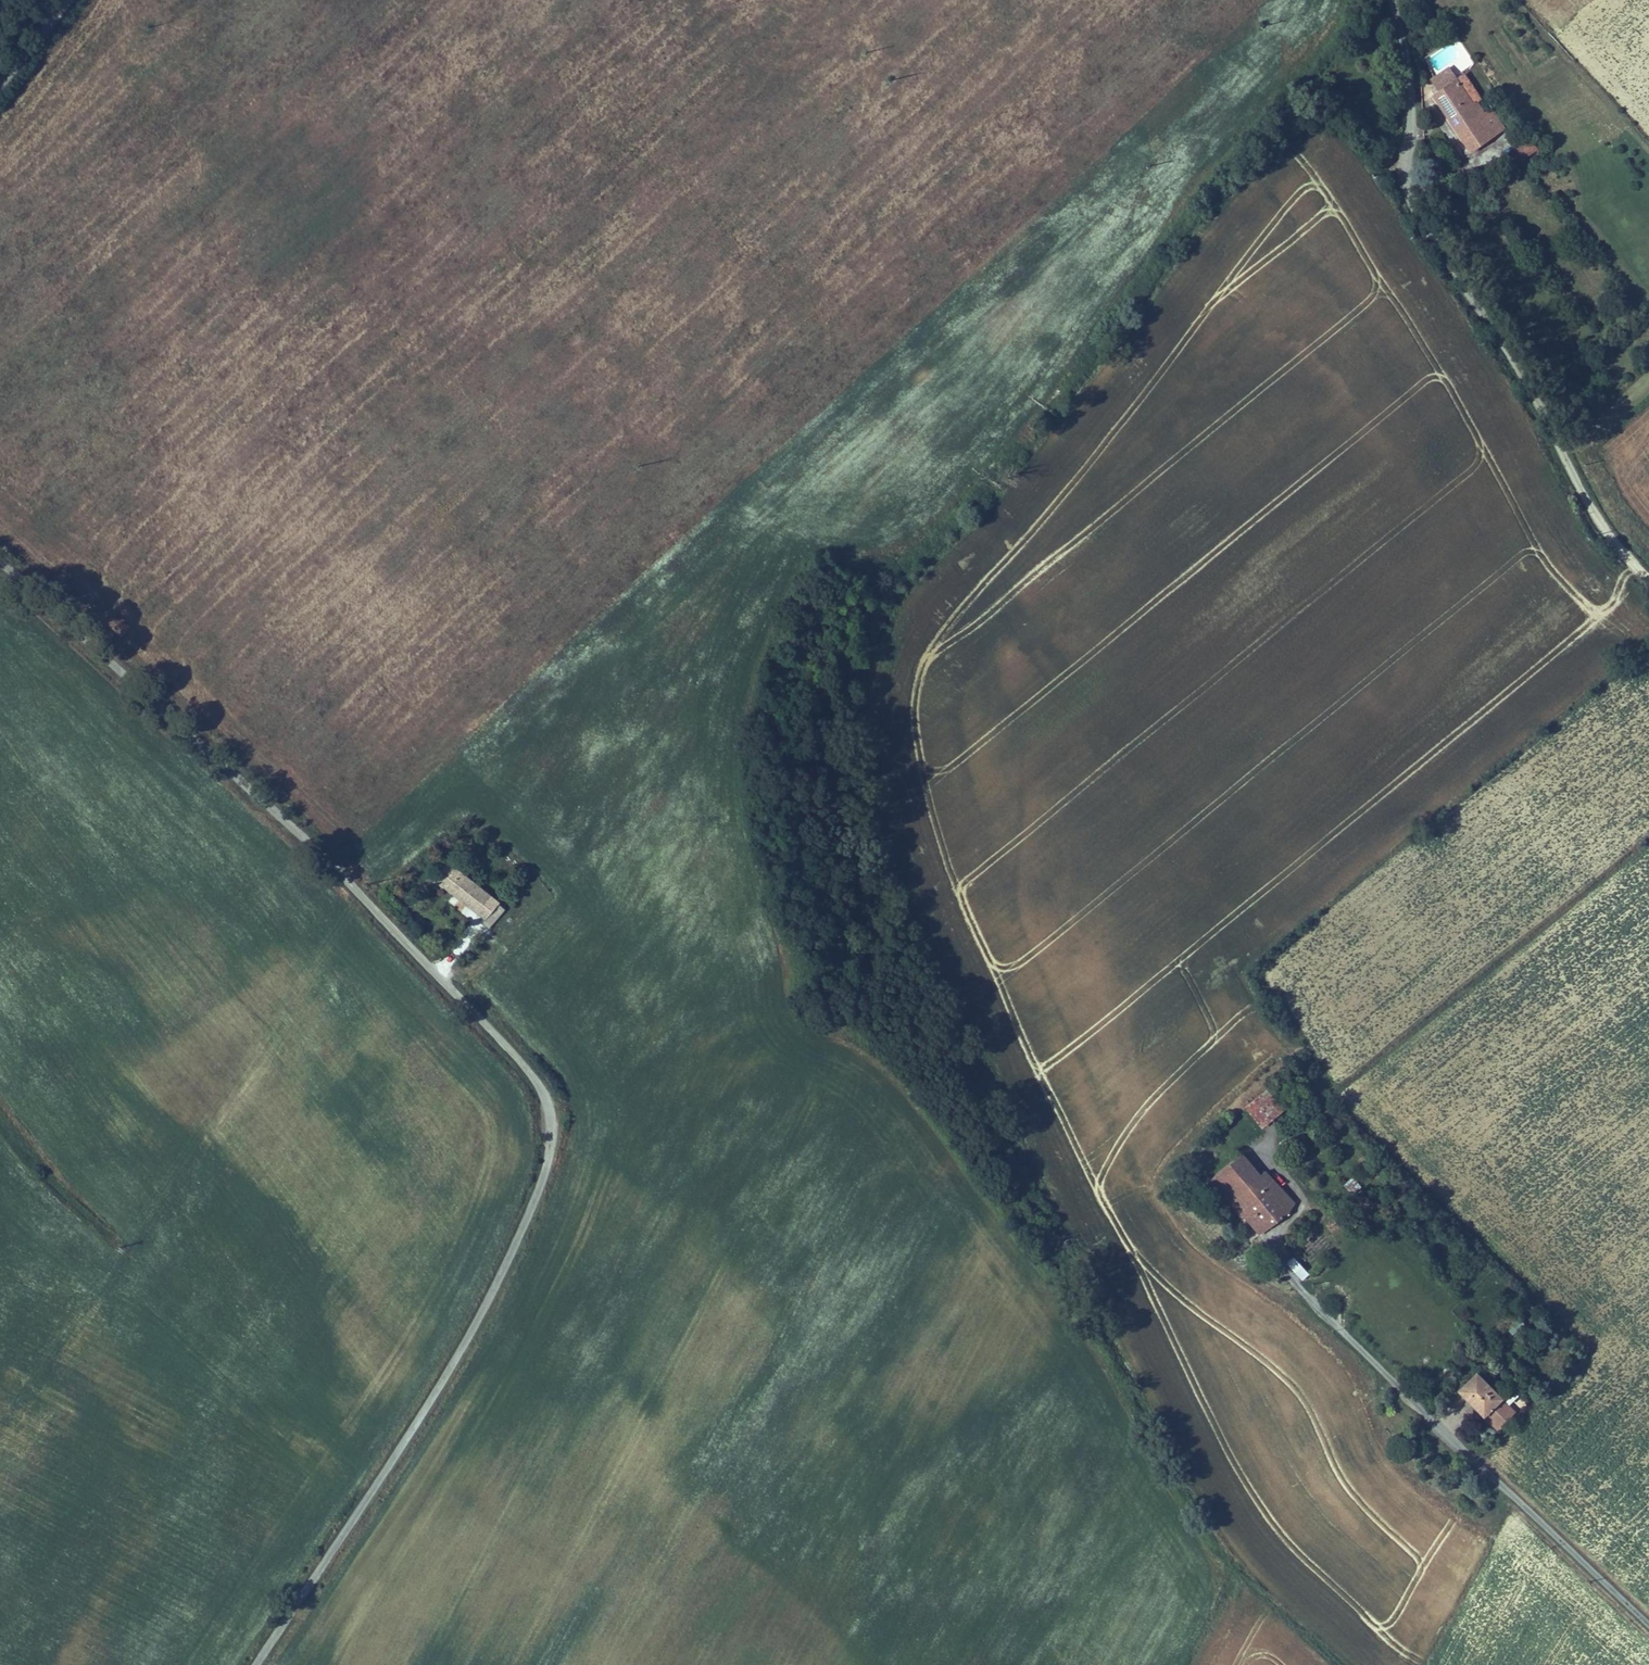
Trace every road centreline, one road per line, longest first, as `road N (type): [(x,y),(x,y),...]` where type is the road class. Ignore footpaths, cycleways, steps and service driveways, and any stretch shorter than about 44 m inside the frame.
road 1 (unclassified): [(257,1664),(483,1311),(540,1184),(547,1108),(529,1073),(299,836),(0,565)]
road 2 (tertiary): [(1648,586),(1596,523),(1540,411),(1411,203),(1406,48),(1392,0)]

